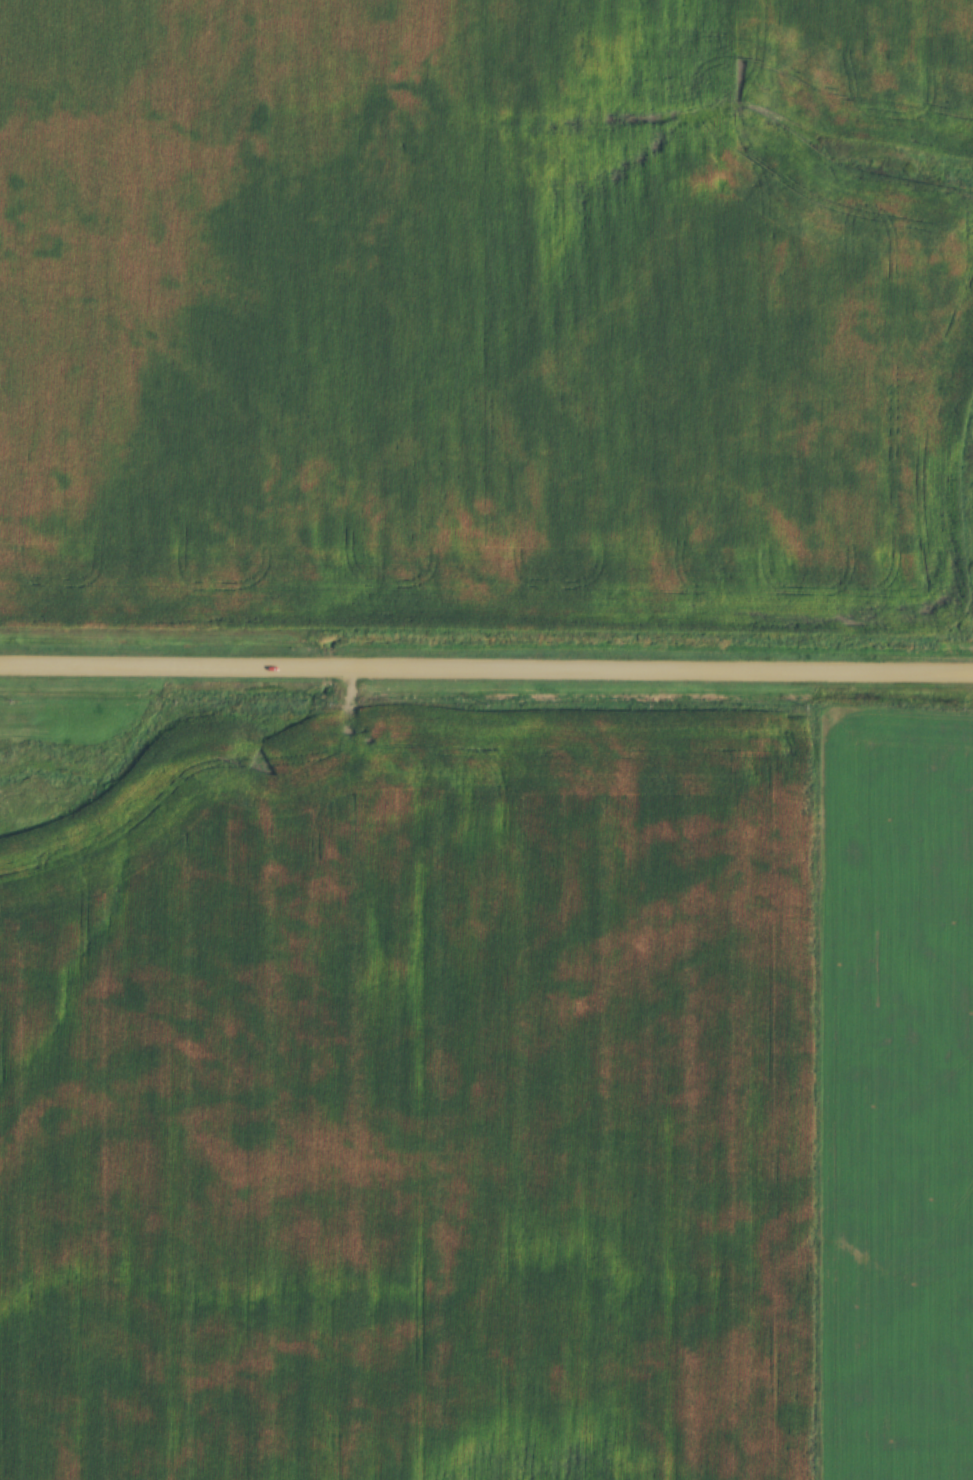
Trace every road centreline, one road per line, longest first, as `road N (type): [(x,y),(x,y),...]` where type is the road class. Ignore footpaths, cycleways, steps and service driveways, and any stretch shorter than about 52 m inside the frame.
road 1 (tertiary): [(972,674),(0,668)]

